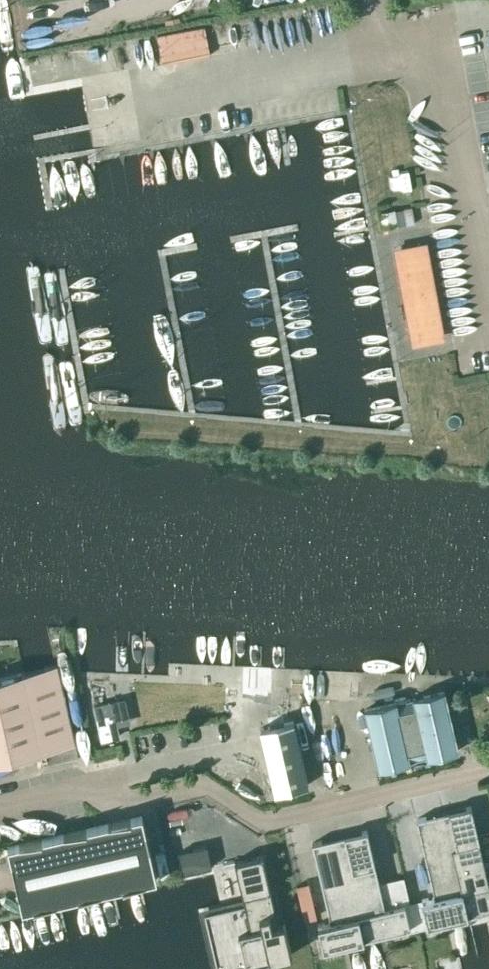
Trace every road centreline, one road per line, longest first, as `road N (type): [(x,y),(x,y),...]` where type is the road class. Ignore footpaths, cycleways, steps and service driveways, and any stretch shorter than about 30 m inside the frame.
road 1 (unclassified): [(0,809),(103,785),(123,804),(198,786),(261,826),(488,770)]

